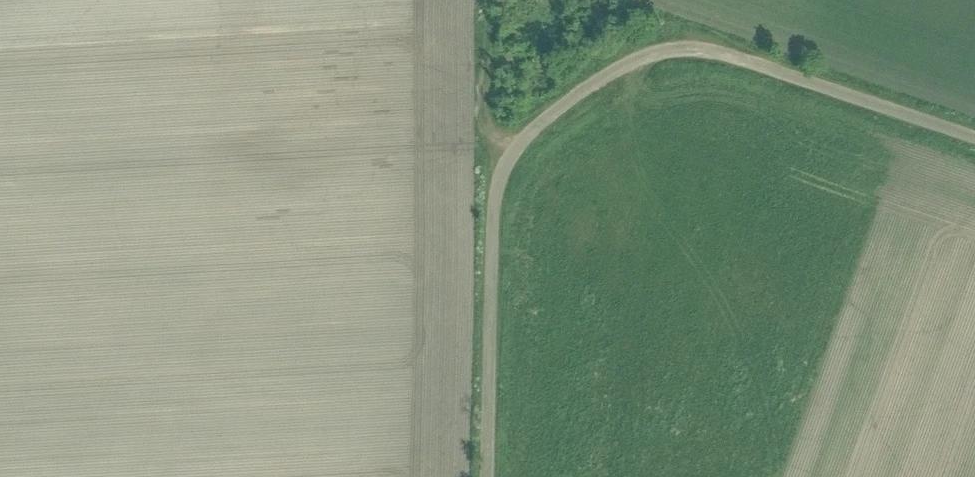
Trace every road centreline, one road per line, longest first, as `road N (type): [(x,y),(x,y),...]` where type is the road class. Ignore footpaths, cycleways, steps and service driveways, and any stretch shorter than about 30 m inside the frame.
road 1 (unclassified): [(974,131),(687,34),(542,122),(512,153),(495,194),(487,476)]

